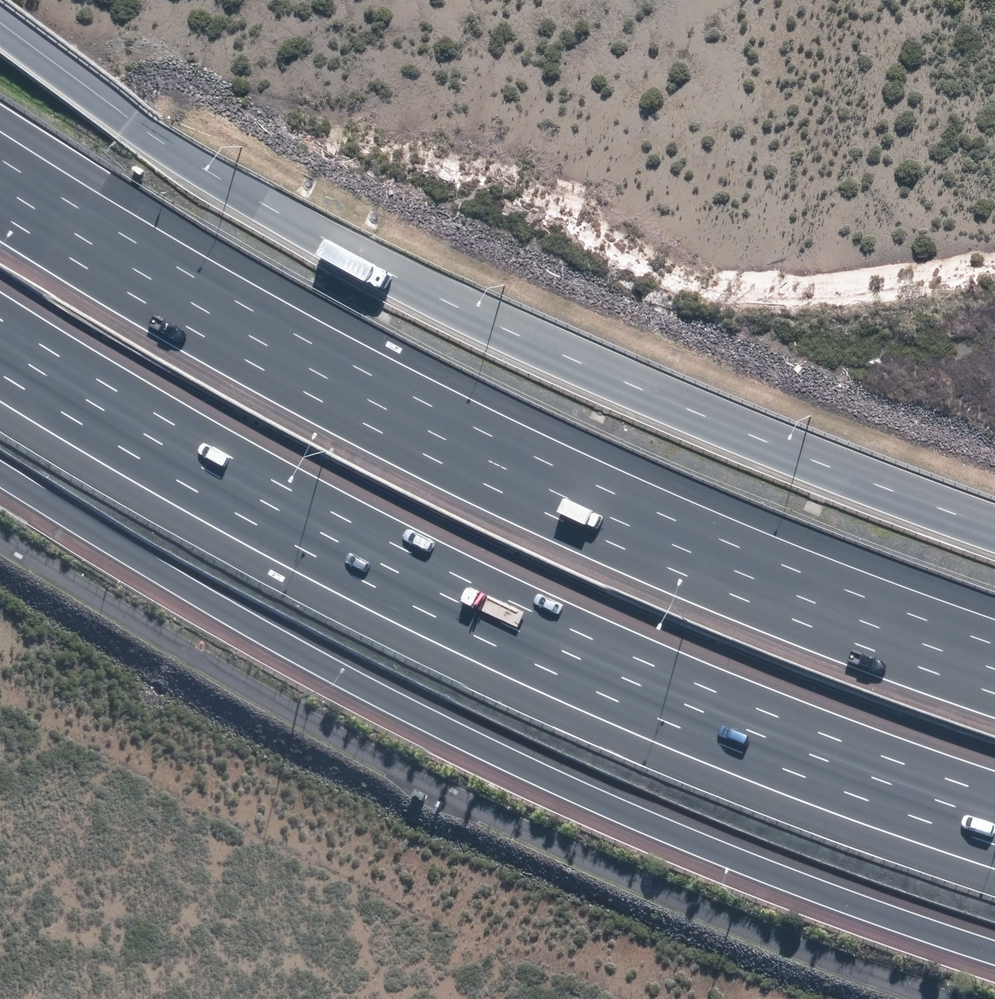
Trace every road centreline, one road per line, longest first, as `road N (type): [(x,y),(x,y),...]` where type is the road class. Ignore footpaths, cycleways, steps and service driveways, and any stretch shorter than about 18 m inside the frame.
road 1 (motorway): [(0,31),(120,119),(383,277),(700,417),(994,530)]
road 2 (motorway): [(0,169),(268,338),(423,420),(725,565),(994,664)]
road 3 (motorway): [(994,947),(553,782),(200,598),(0,473)]
road 4 (motorway): [(994,816),(558,651),(253,497),(0,345)]

